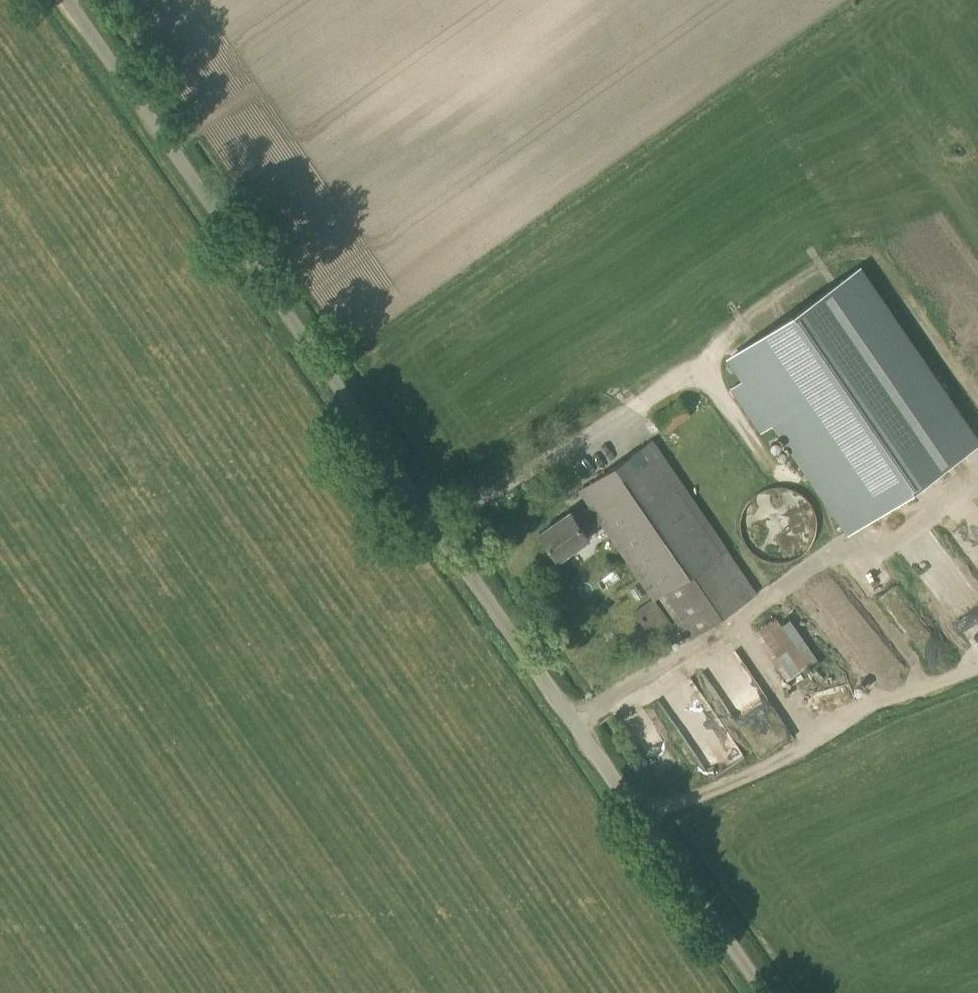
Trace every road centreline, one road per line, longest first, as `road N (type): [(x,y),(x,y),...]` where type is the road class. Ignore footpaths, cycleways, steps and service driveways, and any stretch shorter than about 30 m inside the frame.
road 1 (unclassified): [(787,992),(106,0)]

